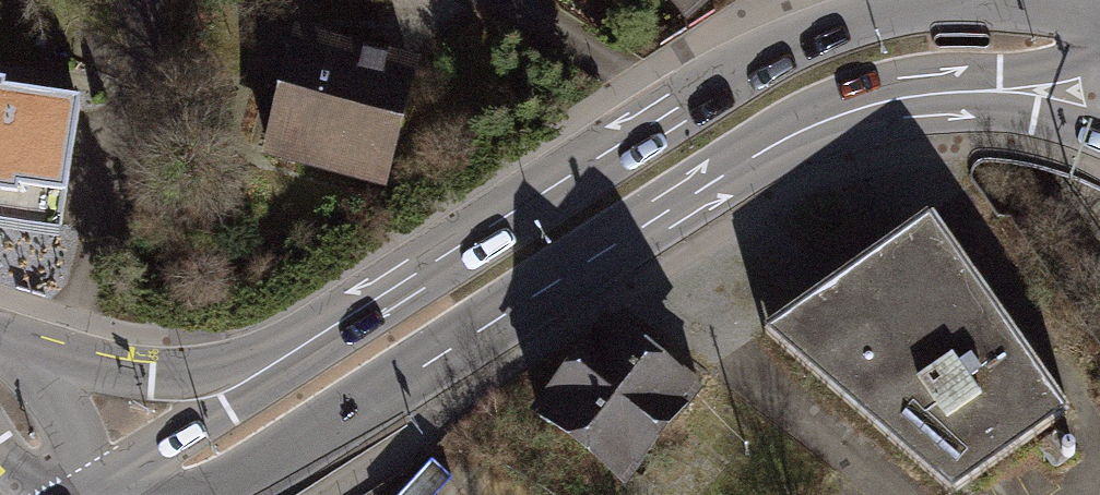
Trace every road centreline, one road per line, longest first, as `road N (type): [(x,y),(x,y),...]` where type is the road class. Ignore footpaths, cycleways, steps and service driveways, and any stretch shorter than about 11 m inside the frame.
road 1 (secondary): [(219,494),(803,130),(916,94),(1041,90),(1099,68)]
road 2 (secondary): [(1099,56),(991,11),(933,7),(866,19),(773,52),(264,369)]
road 3 (tertiary): [(264,369),(153,373),(4,345)]
road 4 (secondary): [(264,369),(90,494)]
road 5 (tertiary): [(73,494),(75,445),(53,395),(4,345)]

